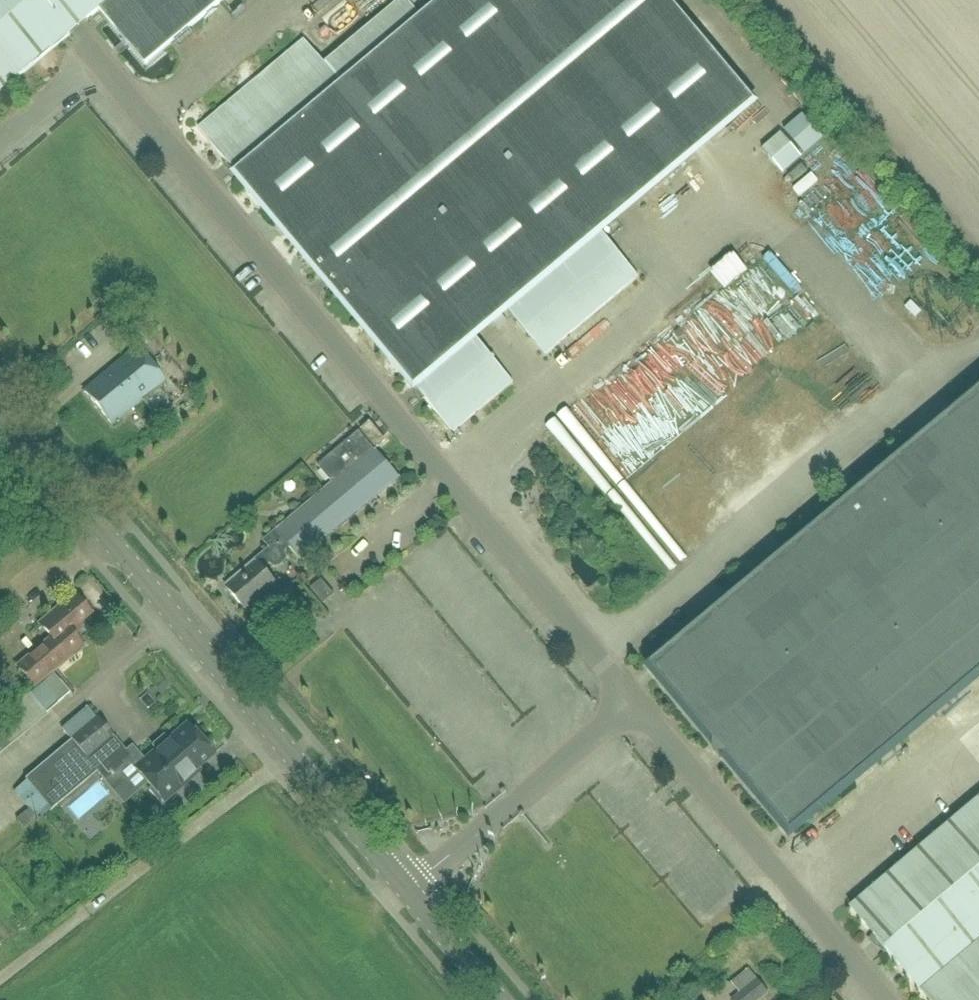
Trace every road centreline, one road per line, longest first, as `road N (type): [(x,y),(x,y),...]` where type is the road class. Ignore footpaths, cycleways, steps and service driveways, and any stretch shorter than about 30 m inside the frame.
road 1 (secondary): [(500,999),(0,408)]

